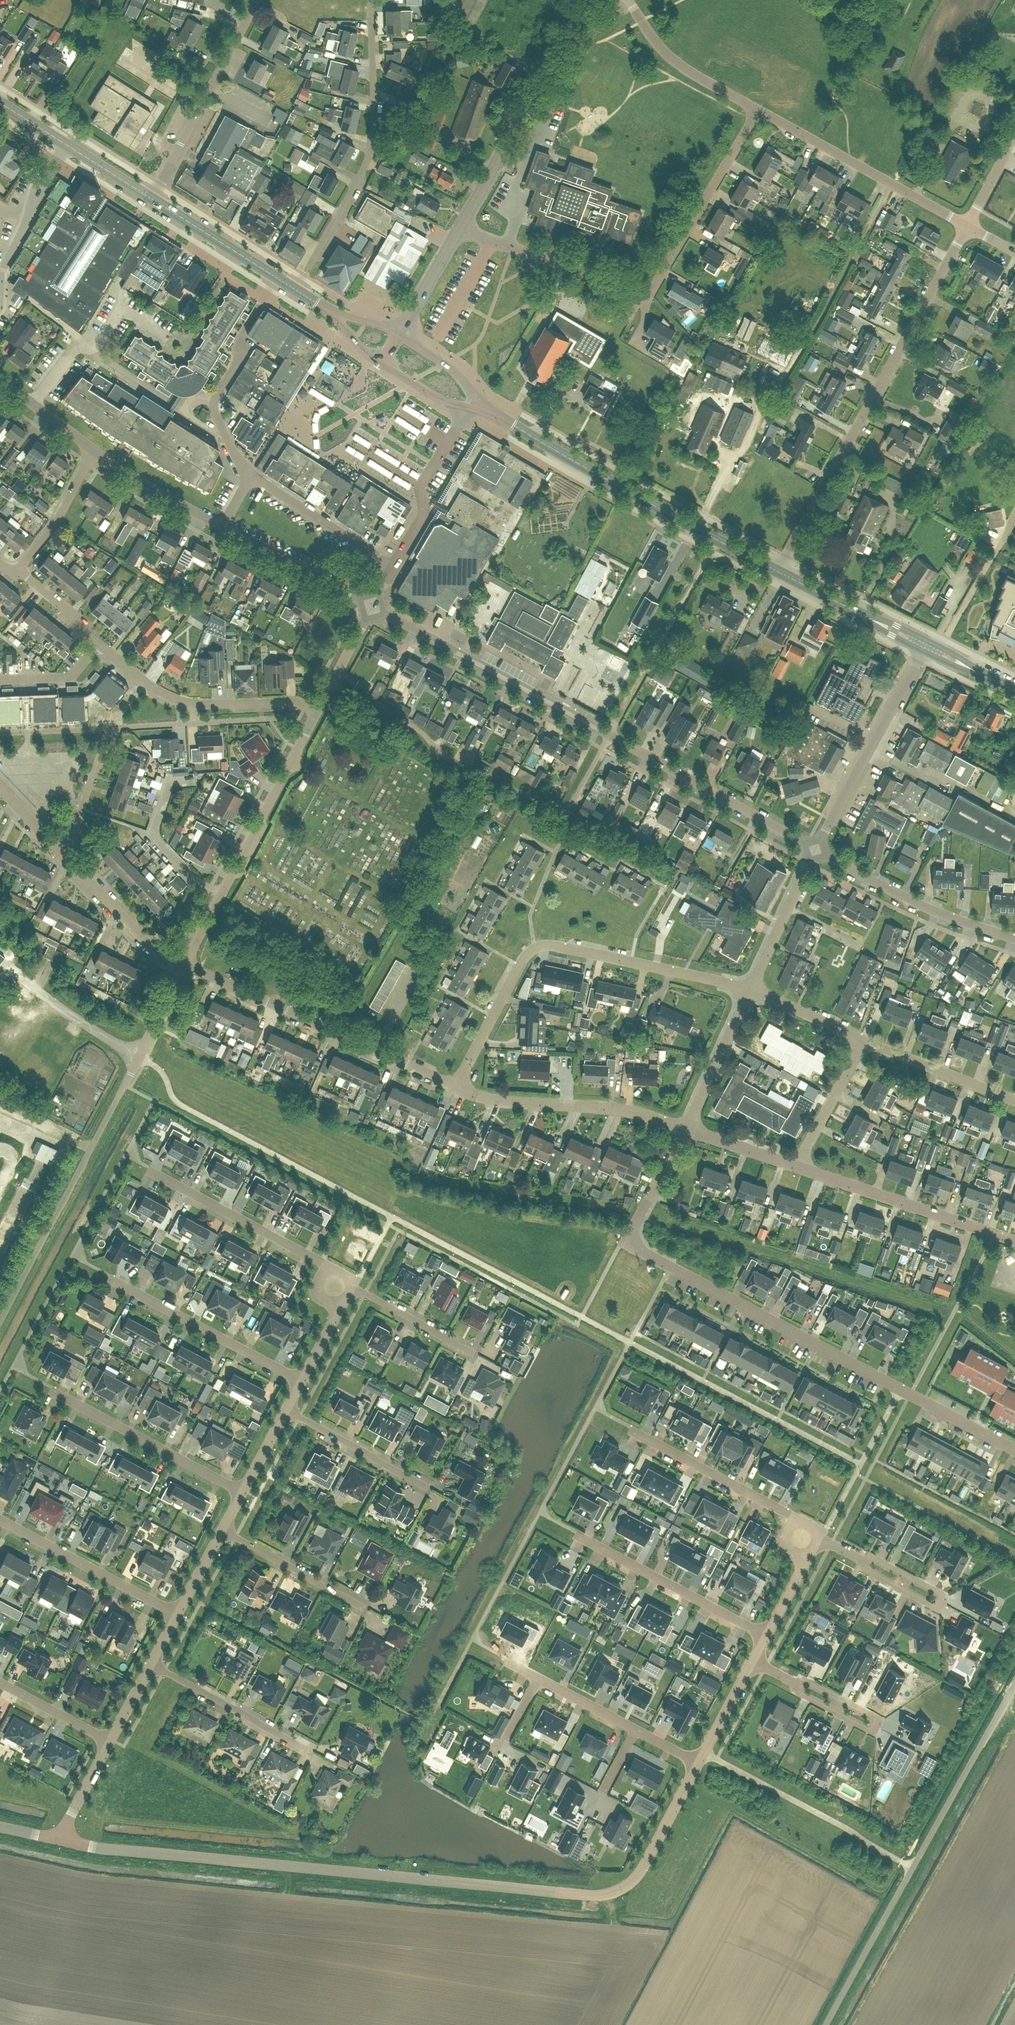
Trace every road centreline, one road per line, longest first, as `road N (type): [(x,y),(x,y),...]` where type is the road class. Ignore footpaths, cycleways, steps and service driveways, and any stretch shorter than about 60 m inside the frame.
road 1 (residential): [(62,1839),(599,1896),(639,1874),(698,1762)]
road 2 (residential): [(1014,1449),(625,1242),(687,1129)]
road 3 (residential): [(817,849),(372,606)]
road 4 (residential): [(460,228),(647,296),(758,110)]
road 5 (residential): [(0,1320),(185,964)]
road 6 (residential): [(779,573),(967,225)]
road 7 (unclassified): [(826,2024),(1014,1683)]
road 8 (residential): [(751,988),(556,945),(536,948),(455,1086)]
road 9 (secondary): [(779,573),(487,409)]
road 10 (residential): [(297,291),(374,133),(371,0)]
road 11 (residential): [(455,1086),(185,964)]
road 12 (residential): [(185,964),(316,710)]
road 13 (tertiary): [(460,228),(592,0)]
road 14 (residential): [(967,225),(758,110)]
road 15 (residential): [(687,1129),(631,1110),(490,1099),(455,1086)]
road 16 (residential): [(352,1287),(346,1275),(149,1170)]
road 17 (residential): [(316,710),(296,701),(184,702),(99,645)]
road 18 (residential): [(817,849),(926,646)]
road 19 (residential): [(1014,1241),(798,1167)]
road 20 (residential): [(152,199),(256,0)]
road 21 (track): [(610,735),(717,539)]
road 22 (residential): [(1014,938),(901,895),(817,849)]
road 23 (residential): [(242,1493),(51,1391)]
road 24 (residential): [(302,1381),(111,1279)]
road 25 (residential): [(766,1635),(583,1537)]
road 26 (residential): [(178,1613),(0,1518)]
road 27 (residential): [(798,1684),(804,1679),(879,1719),(872,1732),(797,1692)]
road 28 (residential): [(151,1662),(315,1752)]
road 29 (residential): [(865,1562),(870,1555),(943,1595),(938,1607),(865,1570)]
road 30 (residential): [(392,566),(423,515),(419,491),(471,406)]
road 31 (residential): [(636,1431),(792,1515)]
road 32 (residential): [(758,110),(663,51),(629,0)]
road 33 (residential): [(372,606),(222,526)]
road 34 (residential): [(392,566),(249,479)]
road 35 (secondary): [(926,646),(779,573)]
road 36 (residential): [(222,1529),(365,1608)]
road 37 (residential): [(185,964),(154,946),(64,856)]
road 38 (residential): [(1014,1100),(863,1041)]
road 39 (residential): [(286,1409),(426,1485)]
road 40 (residential): [(687,1129),(751,988)]
road 41 (residential): [(751,988),(817,849)]
road 42 (residential): [(222,526),(95,450)]
road 43 (secondary): [(276,277),(152,199)]
road 44 (residential): [(65,143),(0,274)]
road 45 (residential): [(16,571),(56,522),(95,450)]
road 46 (residential): [(209,399),(238,363),(244,327),(276,277)]
road 47 (residential): [(798,1167),(863,1041)]
road 48 (residential): [(110,728),(64,856)]
road 49 (residential): [(471,1351),(352,1287)]
road 50 (residential): [(863,1041),(751,988)]
road 51 (residential): [(109,1741),(0,1683)]
road 52 (tertiary): [(460,228),(397,334)]

